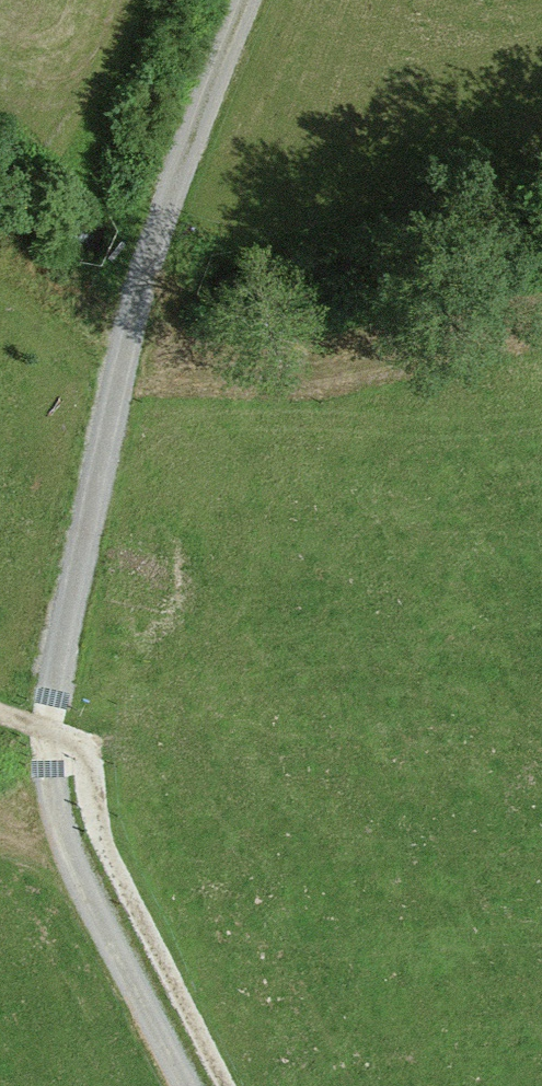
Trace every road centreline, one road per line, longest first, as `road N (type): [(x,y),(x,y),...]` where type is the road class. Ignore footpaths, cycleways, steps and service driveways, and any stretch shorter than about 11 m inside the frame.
road 1 (track): [(52,739),(142,297)]
road 2 (track): [(193,1085),(73,859),(52,739),(0,723)]
road 3 (track): [(238,0),(142,297)]

